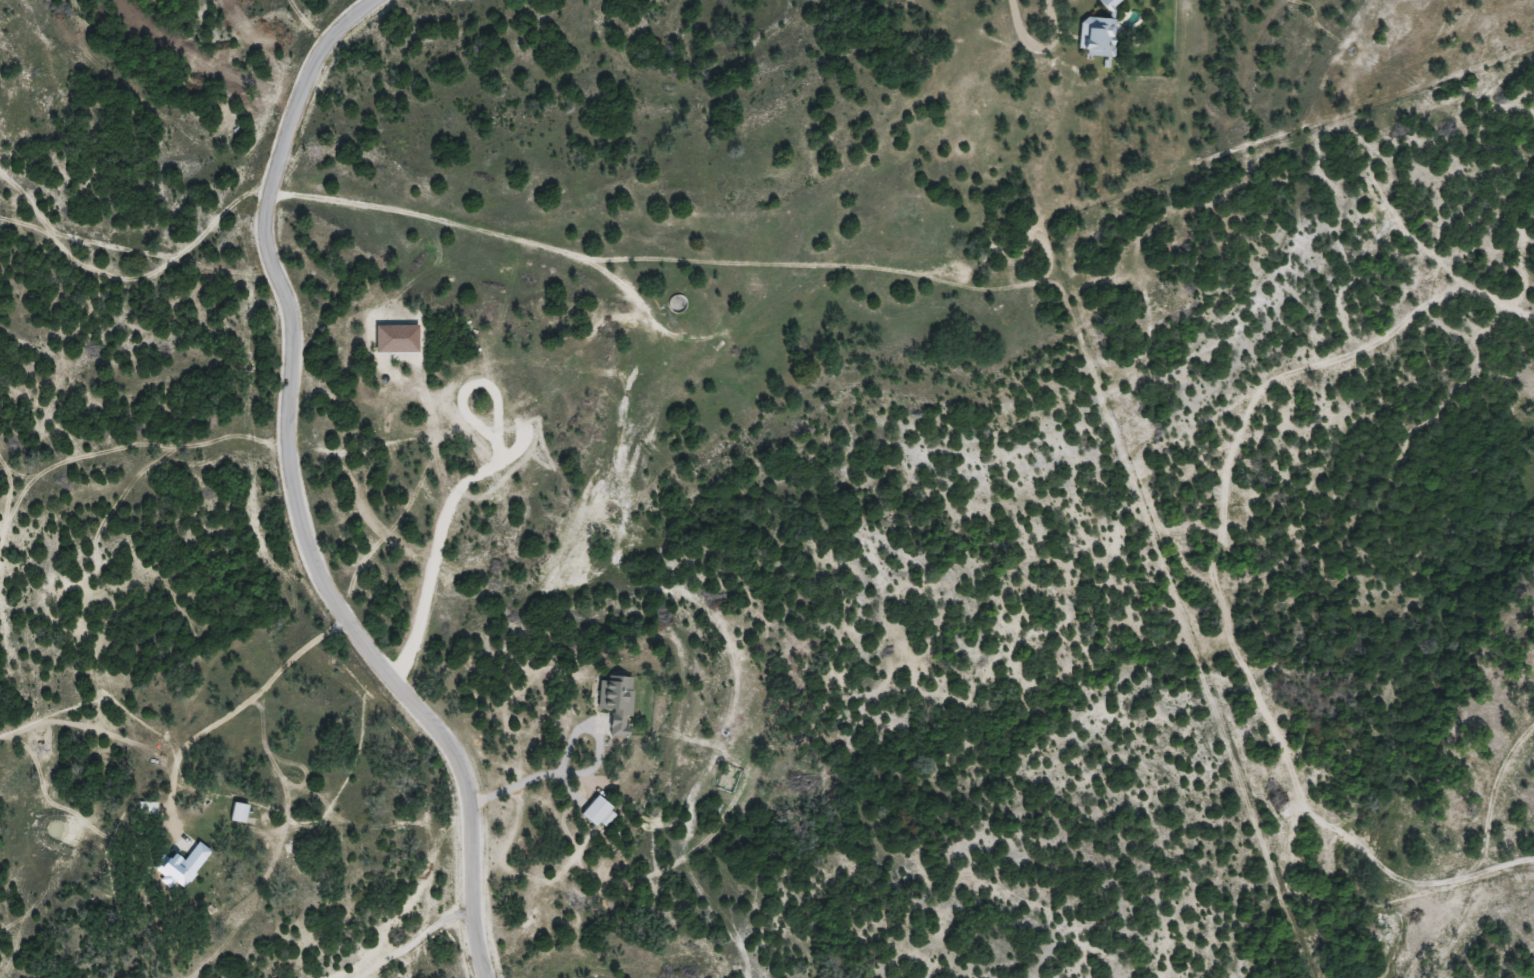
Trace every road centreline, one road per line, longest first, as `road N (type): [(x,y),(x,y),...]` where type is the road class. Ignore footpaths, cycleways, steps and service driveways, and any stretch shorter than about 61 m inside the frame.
road 1 (residential): [(488,977),(474,926),(468,789),(443,734),(388,676),(313,564),(284,426),(292,325),(264,244),(267,190),(326,41),(373,0)]

